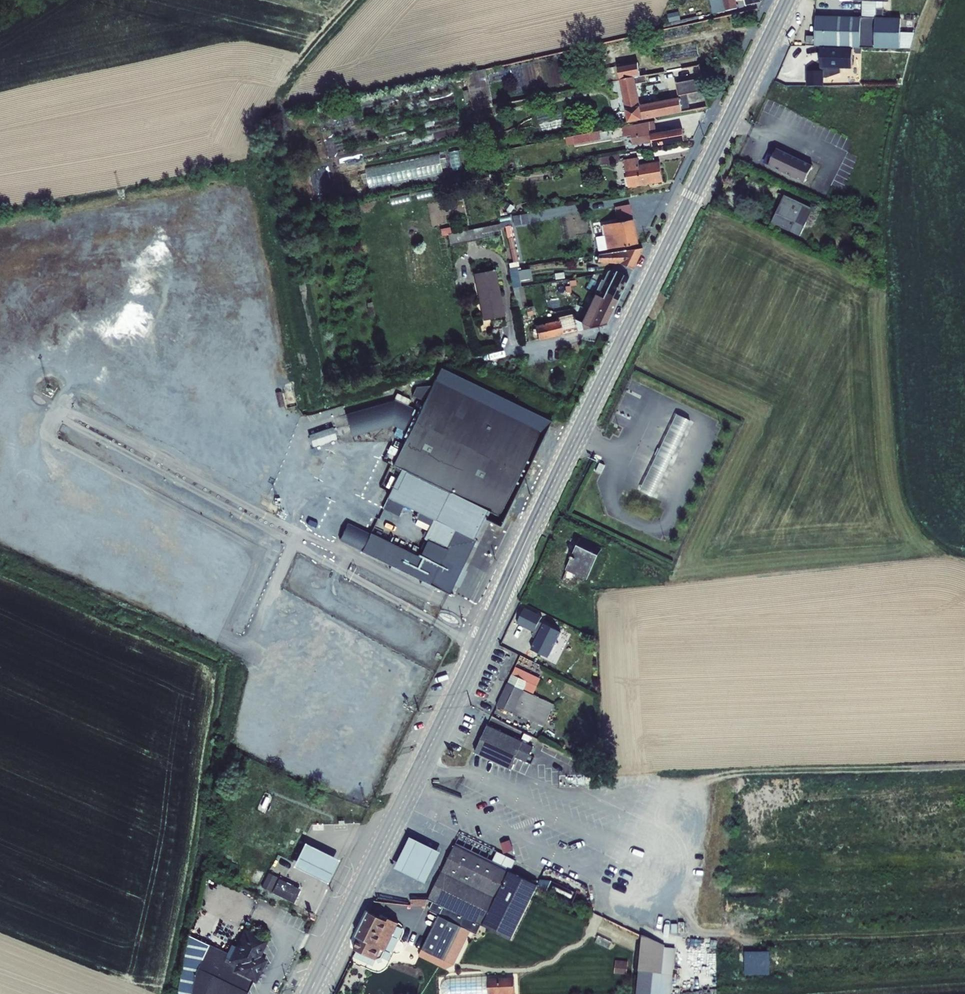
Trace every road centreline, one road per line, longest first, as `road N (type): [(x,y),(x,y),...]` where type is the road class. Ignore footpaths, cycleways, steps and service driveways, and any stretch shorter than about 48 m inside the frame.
road 1 (primary): [(311,993),(790,0)]

